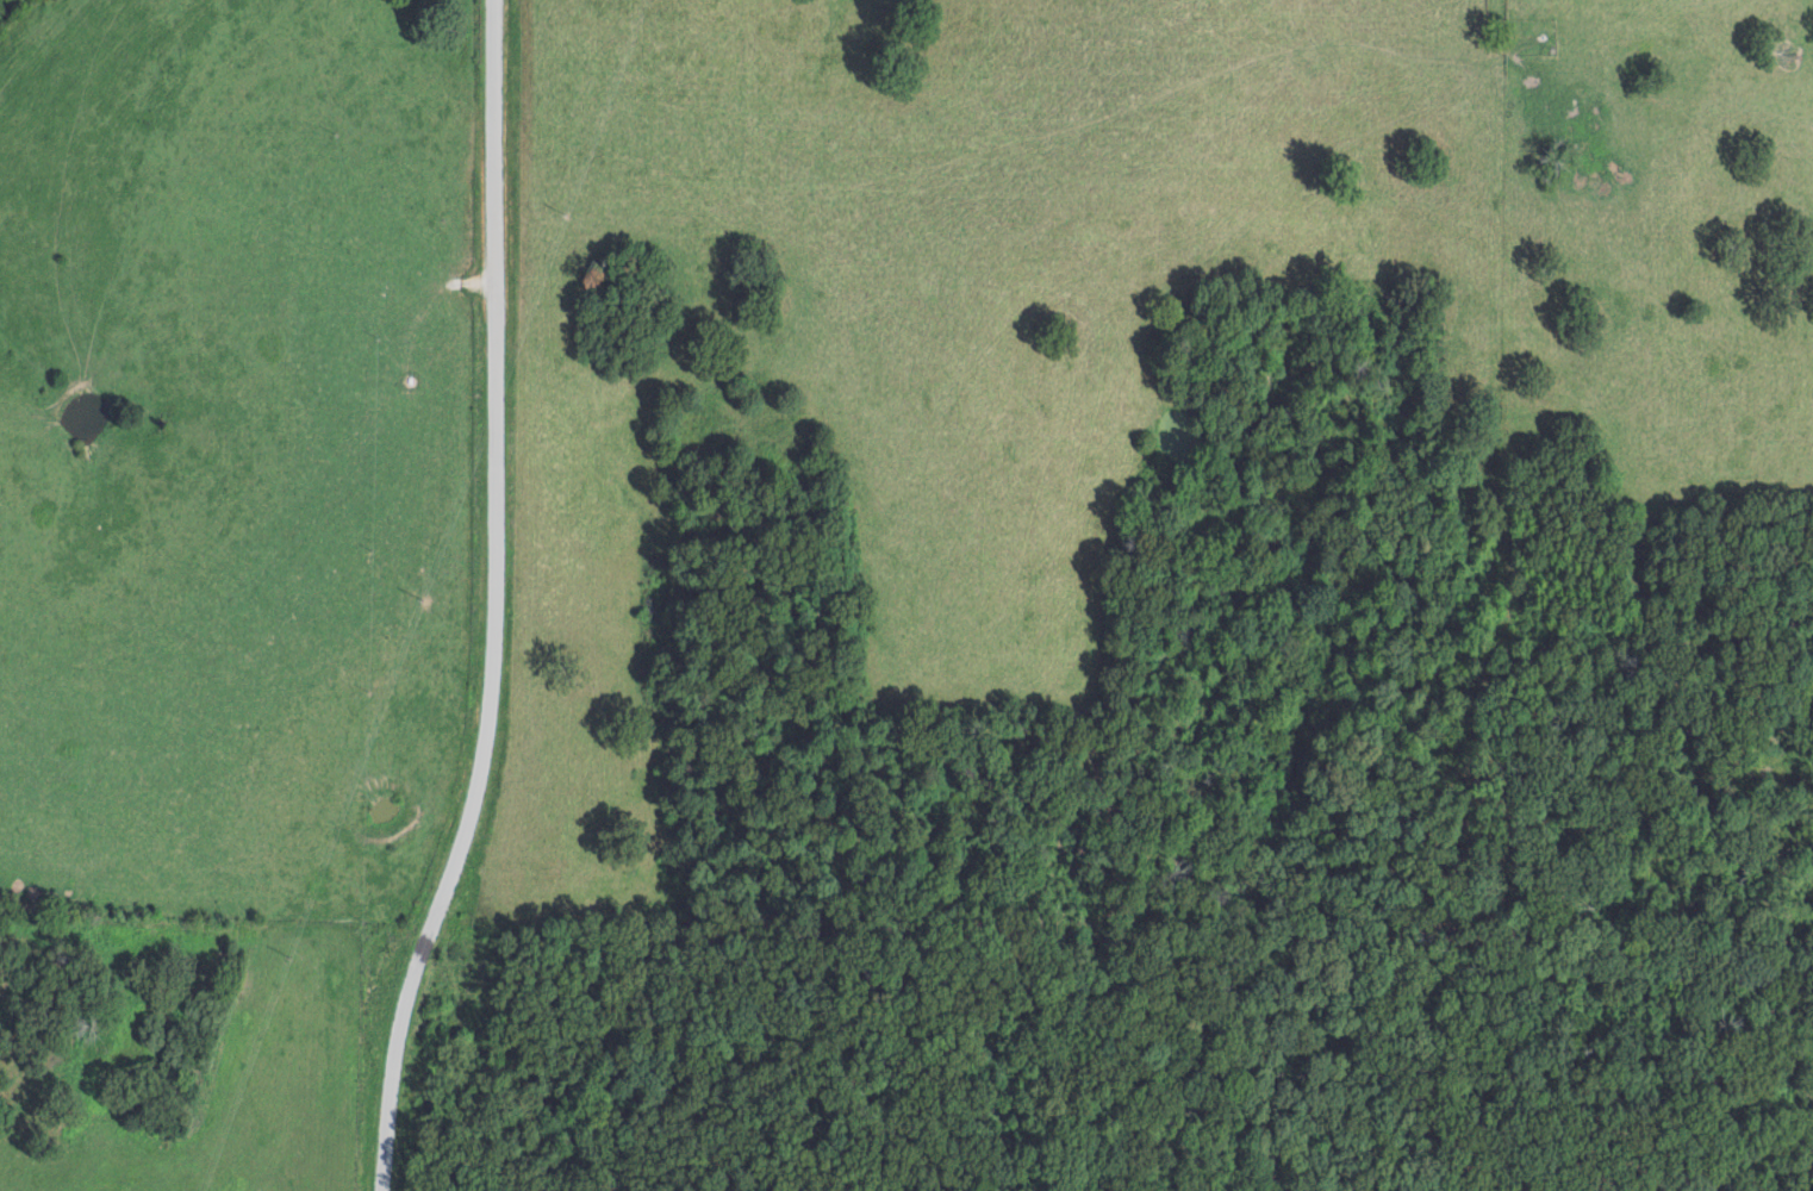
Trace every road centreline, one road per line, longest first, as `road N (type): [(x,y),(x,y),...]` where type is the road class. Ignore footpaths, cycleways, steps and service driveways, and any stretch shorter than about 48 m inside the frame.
road 1 (residential): [(499,0),(499,848),(460,911),(375,972),(371,1190)]

